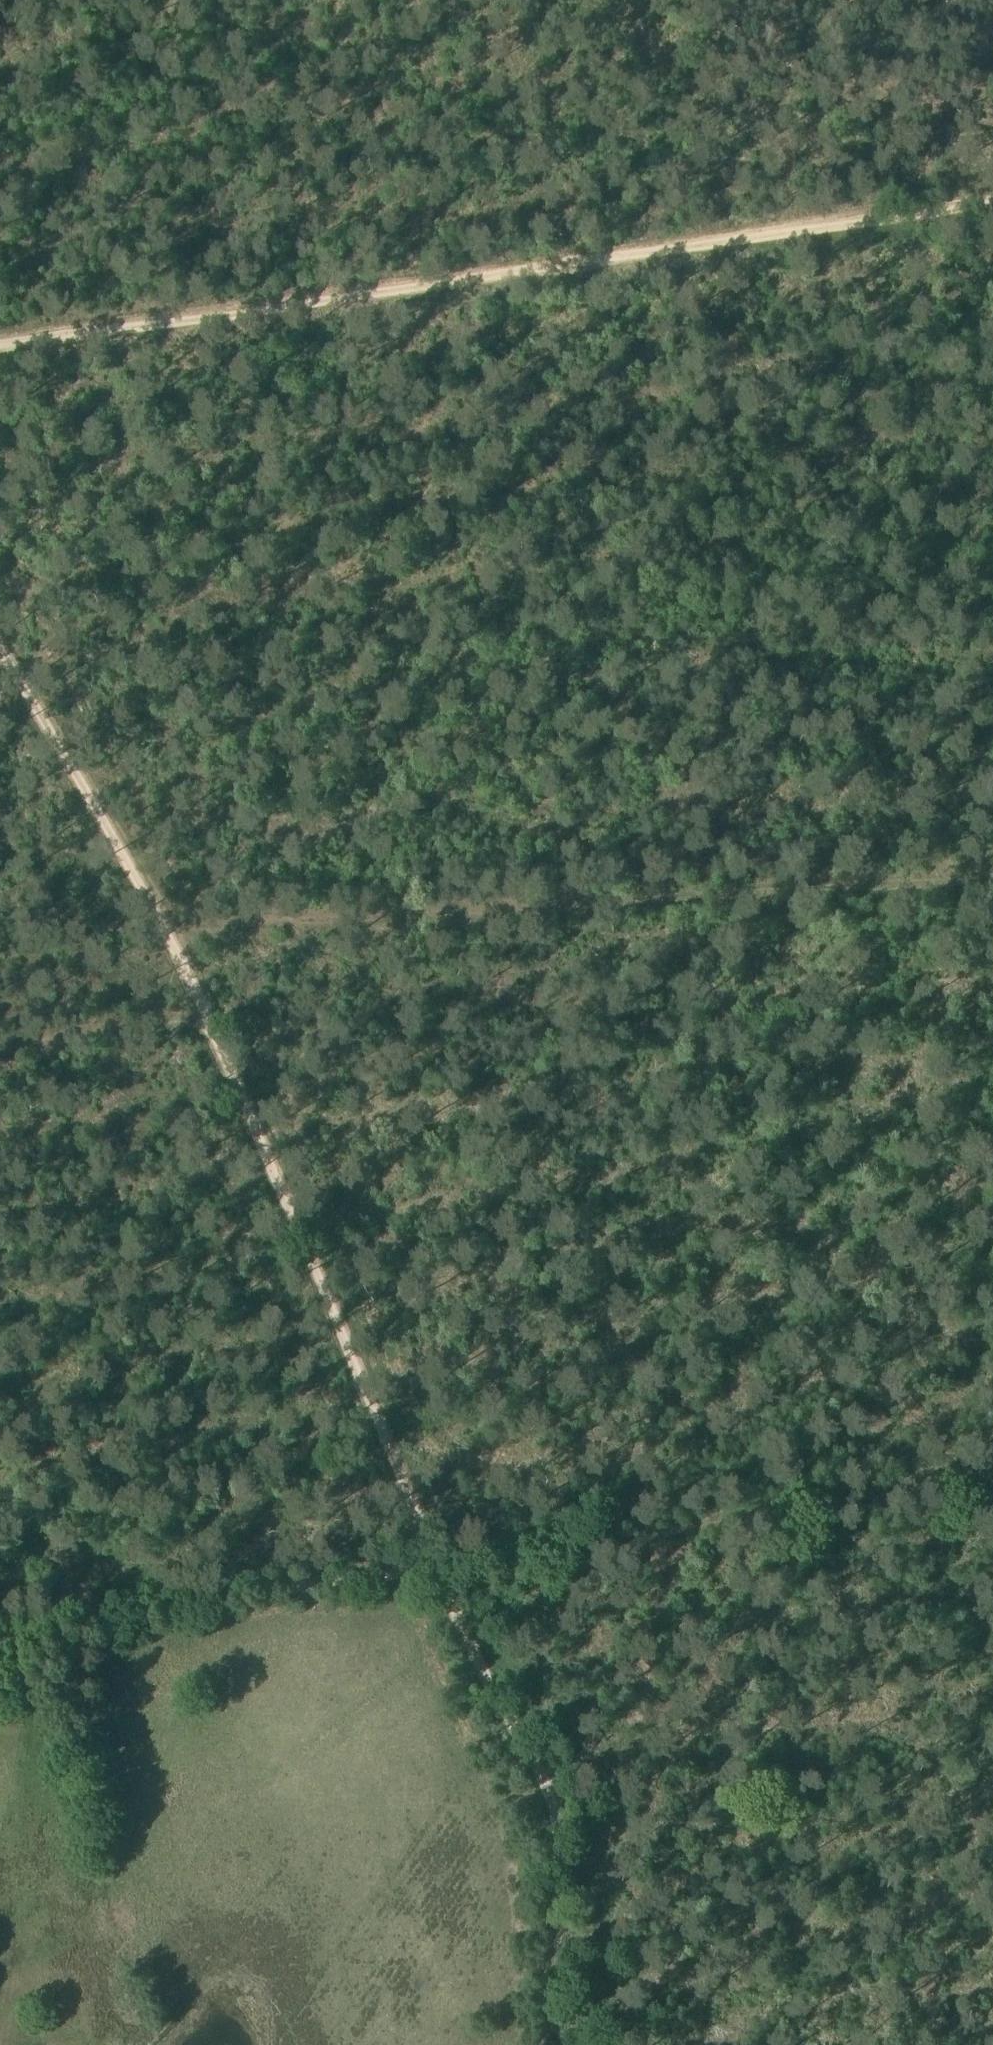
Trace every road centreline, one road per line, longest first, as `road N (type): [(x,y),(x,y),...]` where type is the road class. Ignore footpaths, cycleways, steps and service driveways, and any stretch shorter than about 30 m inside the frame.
road 1 (track): [(992,207),(0,354)]
road 2 (track): [(163,929),(992,877)]
road 3 (track): [(197,1015),(436,1570)]
road 4 (track): [(436,1570),(557,1808),(568,2044)]
road 5 (track): [(436,1570),(0,1637)]
road 6 (track): [(0,657),(163,929)]

